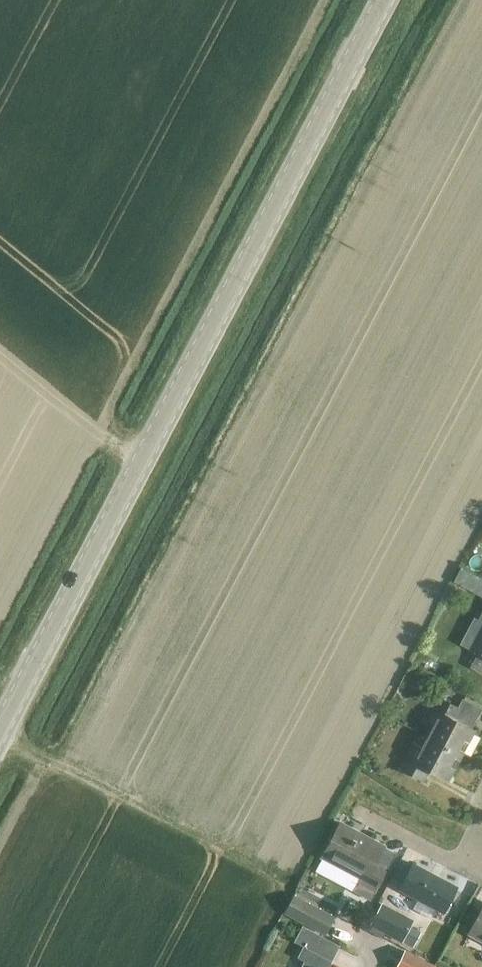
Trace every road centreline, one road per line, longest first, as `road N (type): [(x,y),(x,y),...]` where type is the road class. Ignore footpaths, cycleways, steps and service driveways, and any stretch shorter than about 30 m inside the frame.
road 1 (tertiary): [(0,740),(385,0)]
road 2 (residential): [(468,868),(335,800)]

